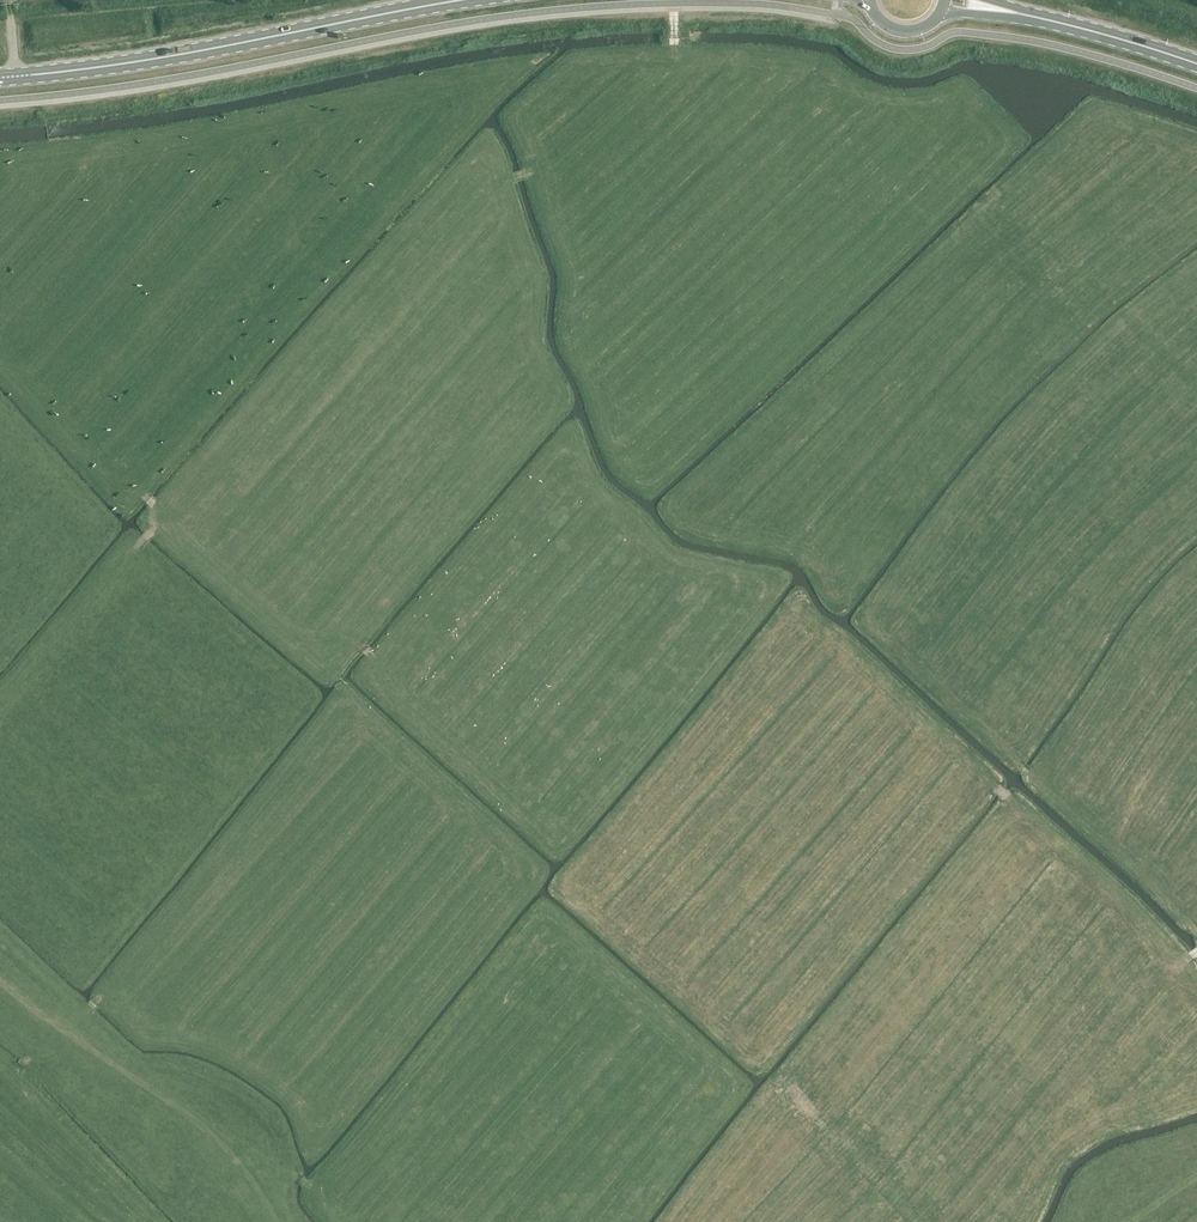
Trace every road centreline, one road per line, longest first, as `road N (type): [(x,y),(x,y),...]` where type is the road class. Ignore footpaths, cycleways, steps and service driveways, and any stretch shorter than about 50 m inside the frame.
road 1 (primary): [(0,77),(167,56),(459,0)]
road 2 (primary): [(1196,63),(1049,19)]

